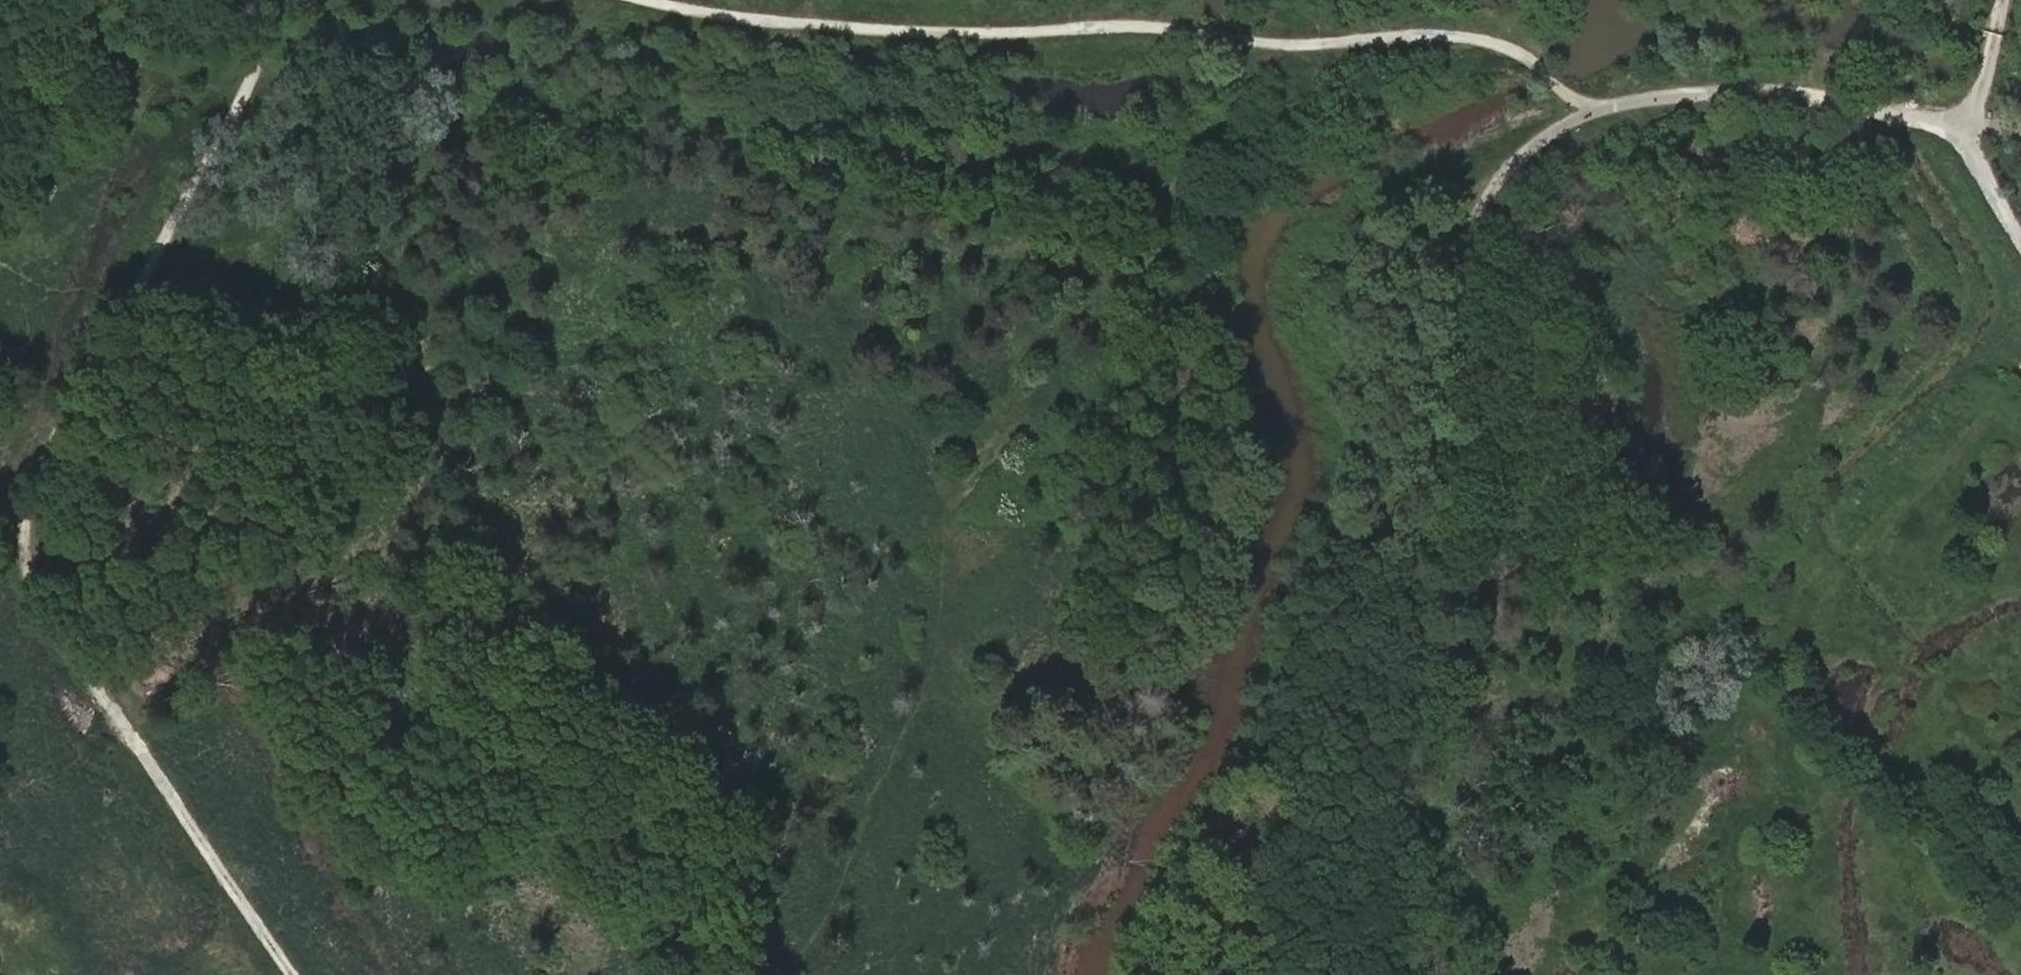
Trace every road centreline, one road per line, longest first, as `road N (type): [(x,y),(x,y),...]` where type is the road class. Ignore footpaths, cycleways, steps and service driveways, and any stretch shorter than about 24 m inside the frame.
road 1 (track): [(1959,142),(2006,0)]

